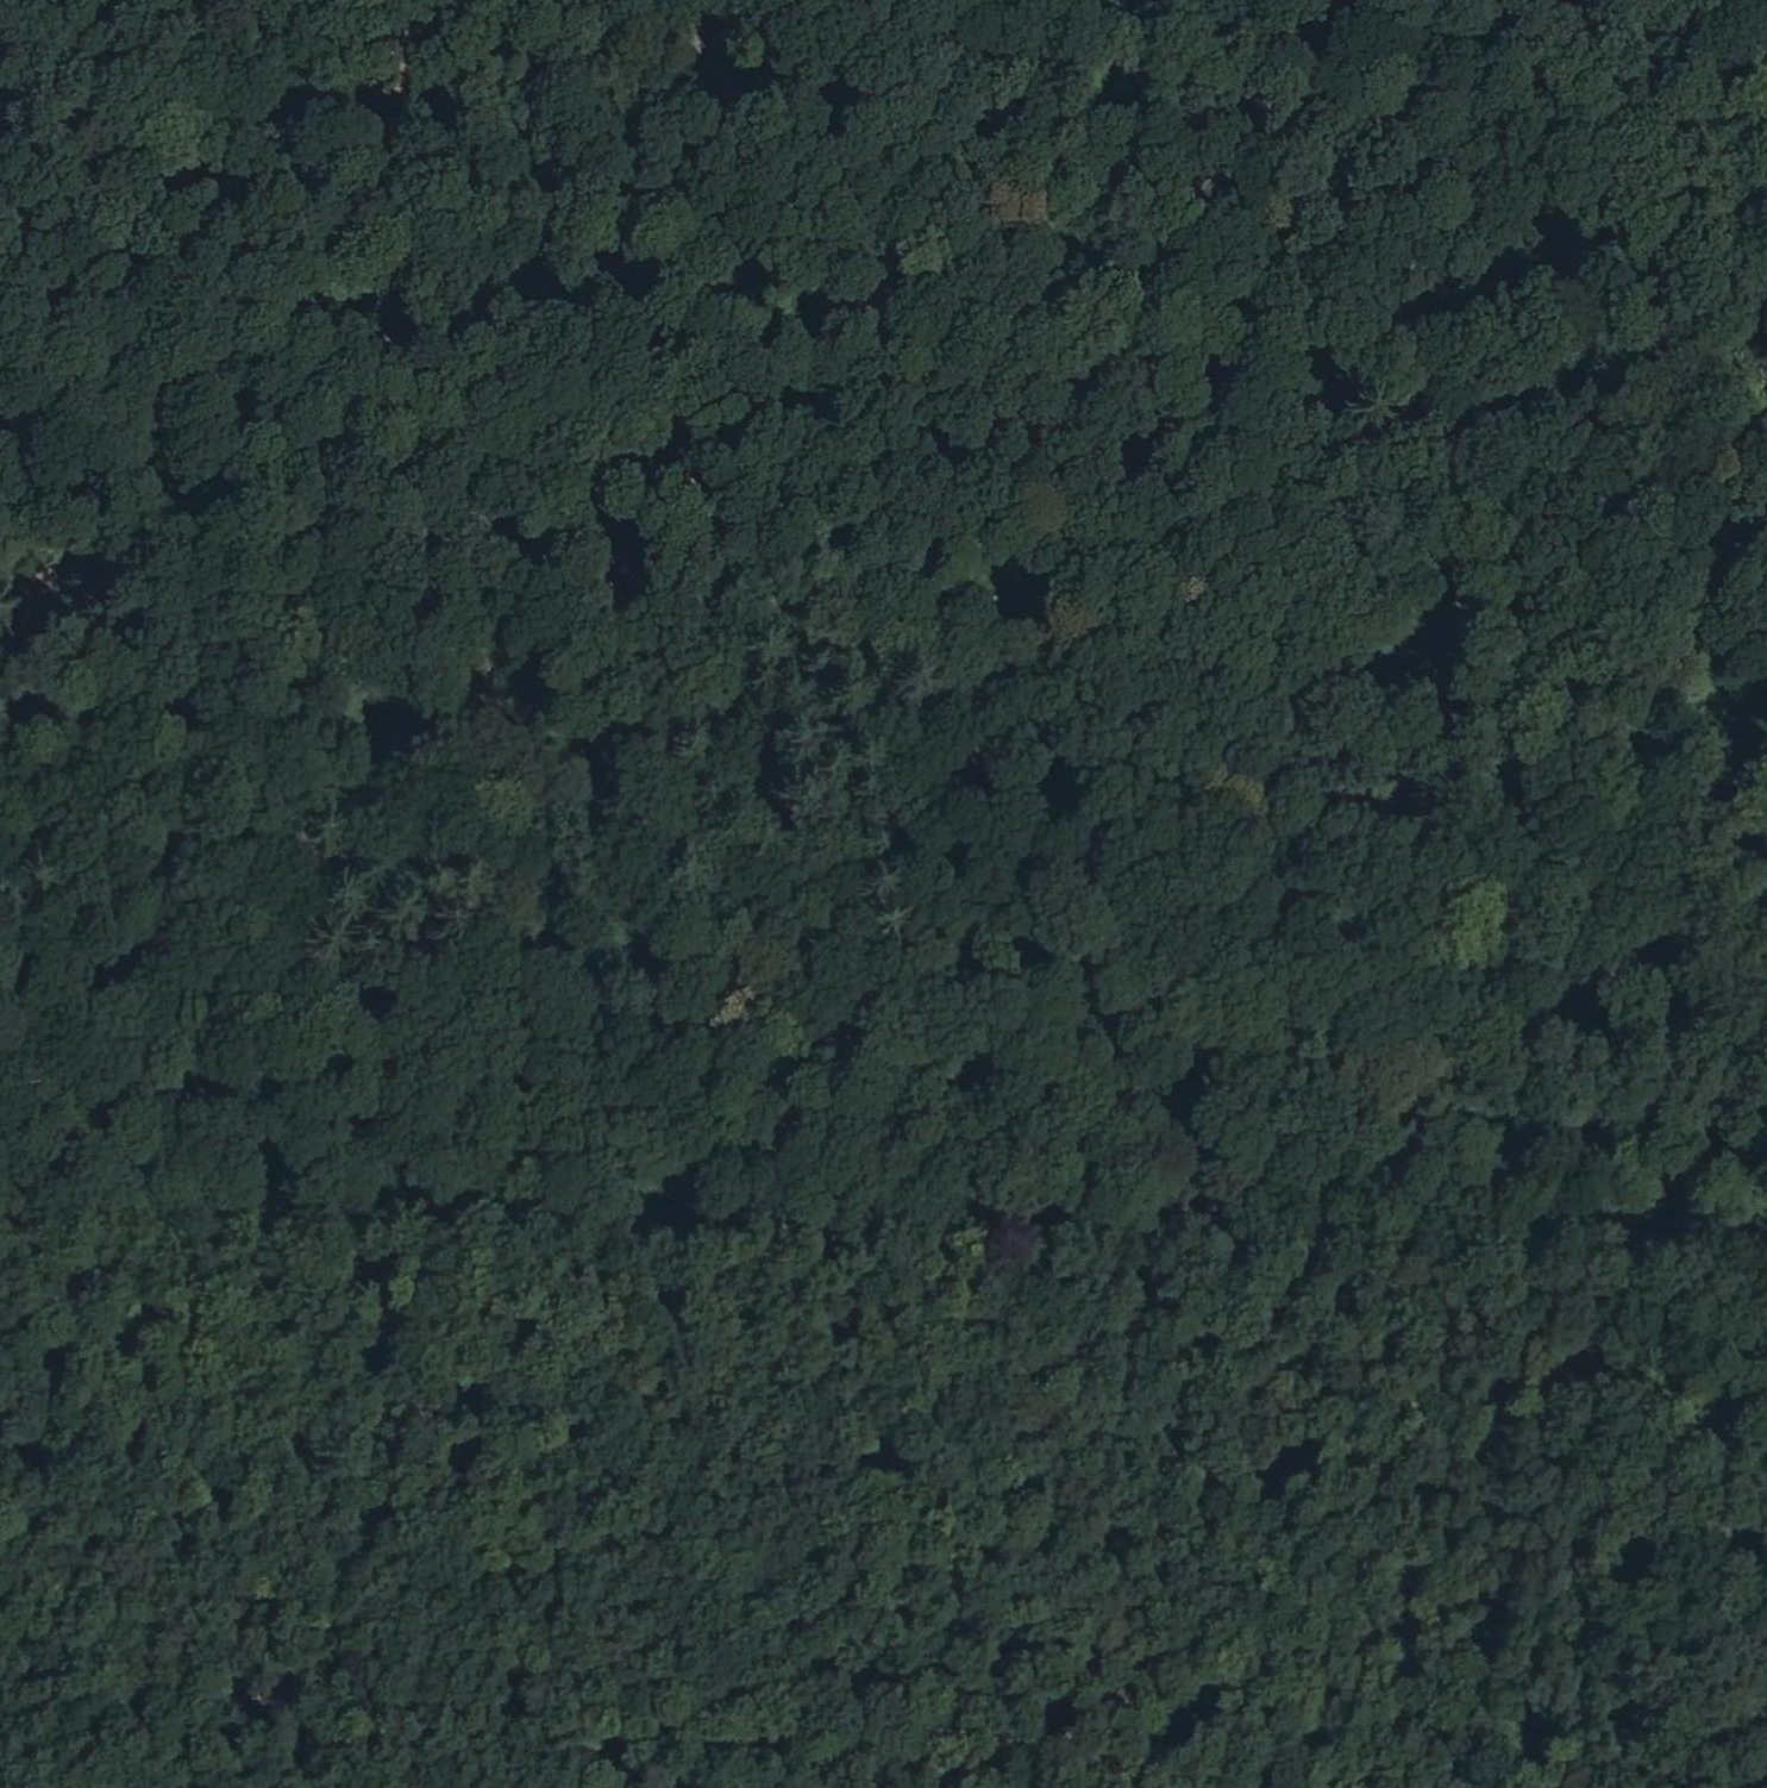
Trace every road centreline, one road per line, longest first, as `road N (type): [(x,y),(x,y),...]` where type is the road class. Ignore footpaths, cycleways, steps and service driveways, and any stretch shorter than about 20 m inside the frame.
road 1 (track): [(0,1261),(1766,1249)]
road 2 (track): [(1652,1787),(1519,1248)]

